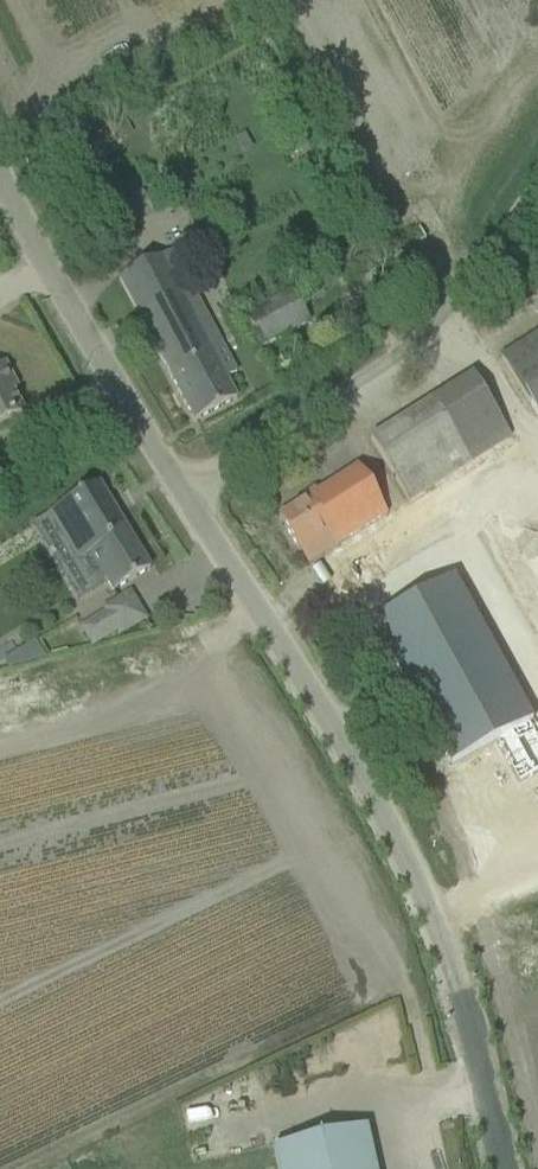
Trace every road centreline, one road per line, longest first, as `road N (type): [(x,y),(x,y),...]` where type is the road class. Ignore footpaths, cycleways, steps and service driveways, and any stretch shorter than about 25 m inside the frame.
road 1 (unclassified): [(465,1009),(436,914),(383,805),(177,489)]
road 2 (unclassified): [(177,489),(413,359),(463,307),(537,197)]
road 3 (unclassified): [(177,489),(0,166)]
road 4 (residential): [(503,1168),(465,1009)]

